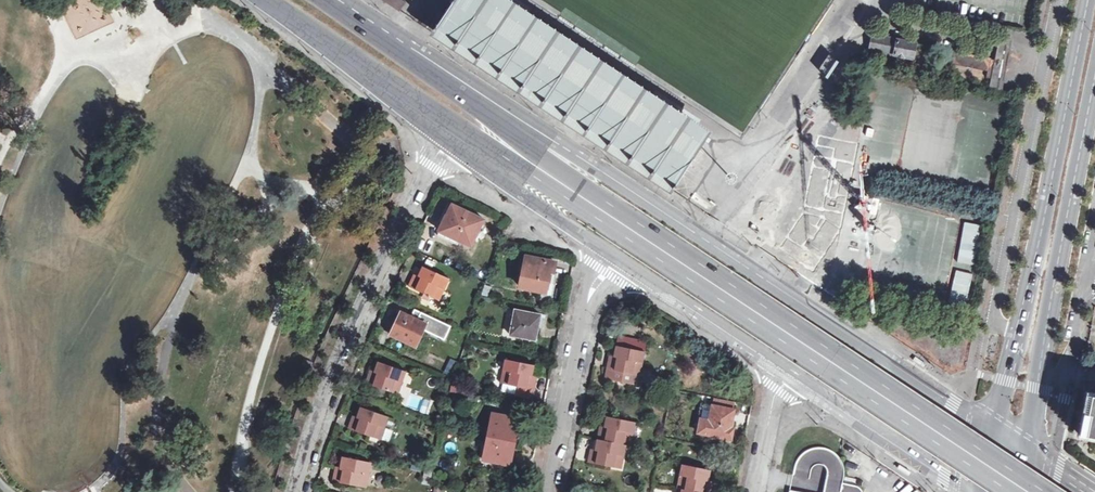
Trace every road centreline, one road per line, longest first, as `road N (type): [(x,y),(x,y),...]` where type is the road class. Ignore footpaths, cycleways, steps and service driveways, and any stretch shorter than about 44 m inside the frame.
road 1 (secondary): [(998,431),(575,156),(463,98)]
road 2 (secondary): [(1028,491),(550,176)]
road 3 (residential): [(448,129),(291,491)]
road 4 (residential): [(1057,0),(993,309),(1018,343)]
road 5 (primary): [(1087,0),(1018,343)]
road 6 (primary): [(1037,389),(1094,74)]
road 7 (residential): [(615,256),(586,306),(547,491)]
road 8 (secondary): [(257,0),(448,129)]
road 9 (secondary): [(787,373),(971,491)]
road 10 (secondary): [(448,129),(537,204),(615,256)]
road 11 (secondary): [(615,256),(787,373)]
road 12 (secondary): [(463,98),(321,0)]
road 13 (residential): [(1037,389),(1064,370),(1083,280)]
road 14 (residential): [(756,491),(787,373)]

